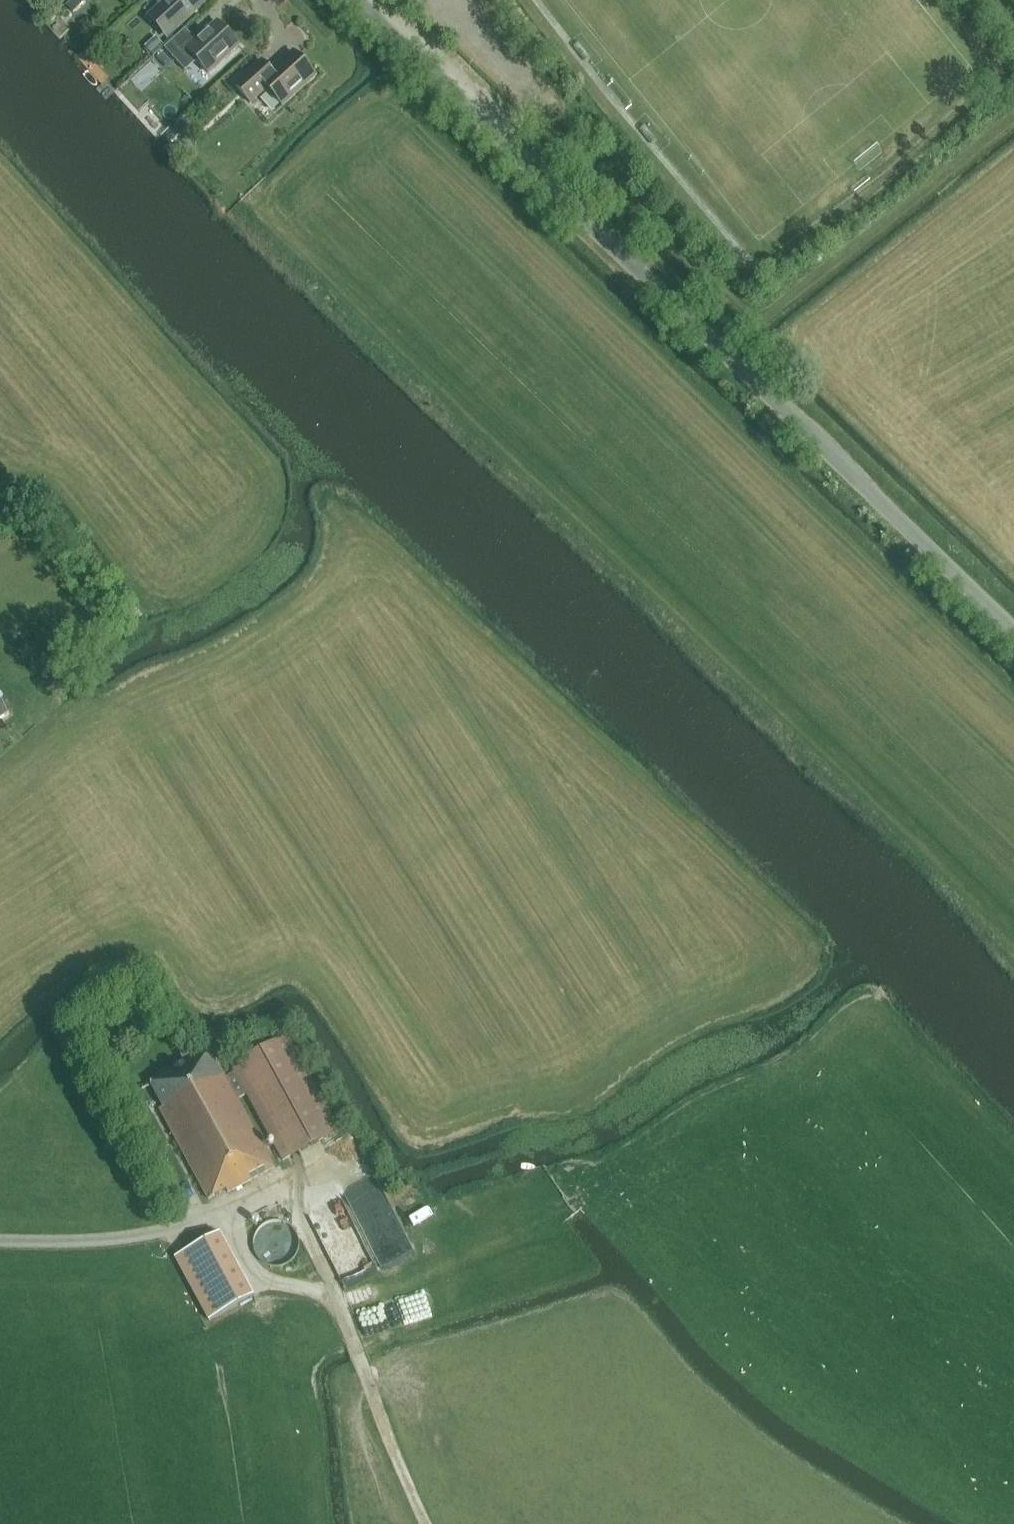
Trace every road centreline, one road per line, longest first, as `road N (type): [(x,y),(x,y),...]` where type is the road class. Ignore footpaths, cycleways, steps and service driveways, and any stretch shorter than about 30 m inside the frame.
road 1 (tertiary): [(1013,630),(357,0)]
road 2 (track): [(293,1186),(427,1523)]

